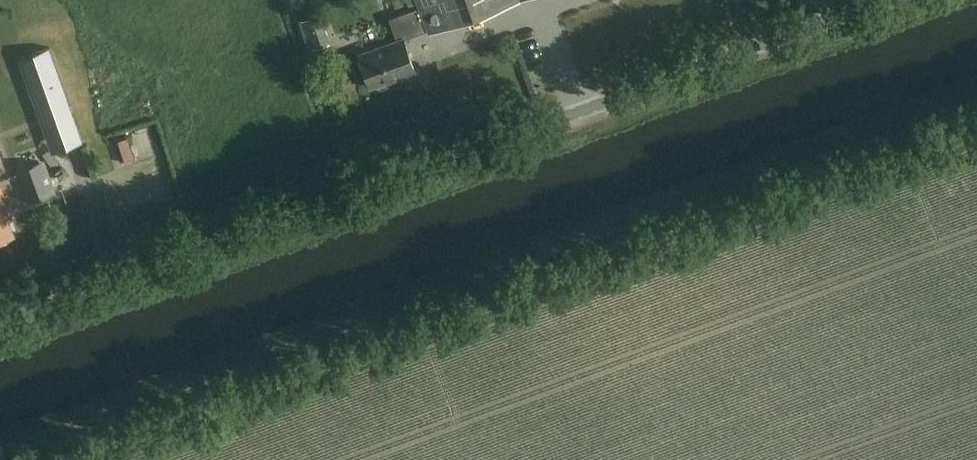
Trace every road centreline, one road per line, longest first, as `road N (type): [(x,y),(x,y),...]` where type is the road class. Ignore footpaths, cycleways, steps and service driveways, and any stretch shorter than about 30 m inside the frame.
road 1 (track): [(976,97),(0,453)]
road 2 (unclassified): [(0,342),(657,106),(913,0)]

